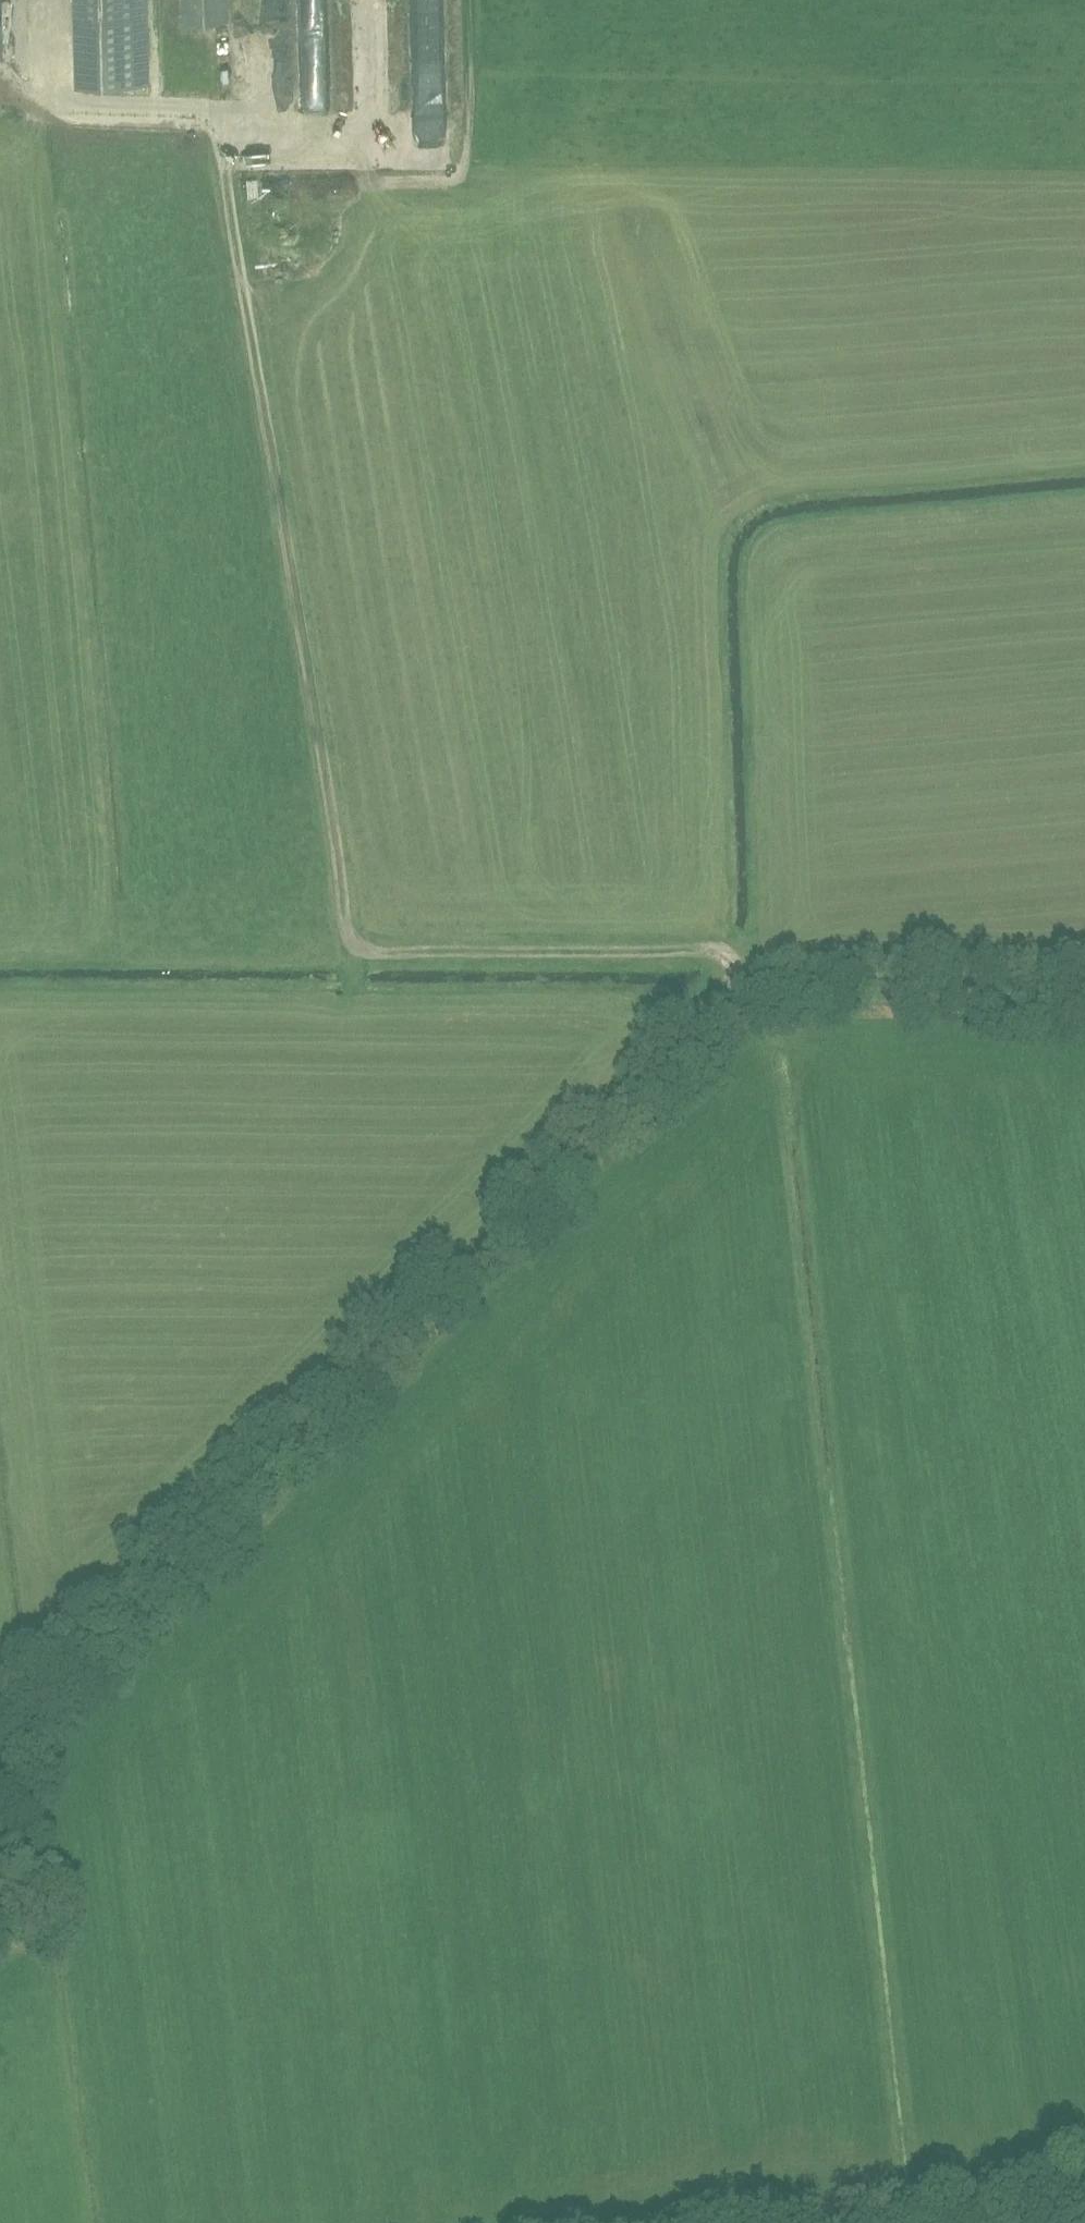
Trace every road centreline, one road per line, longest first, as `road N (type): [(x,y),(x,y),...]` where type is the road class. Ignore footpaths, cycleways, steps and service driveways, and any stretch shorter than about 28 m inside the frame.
road 1 (track): [(0,1748),(738,1004),(760,995),(1084,998)]
road 2 (track): [(751,998),(732,959),(704,945),(356,945),(215,133)]

